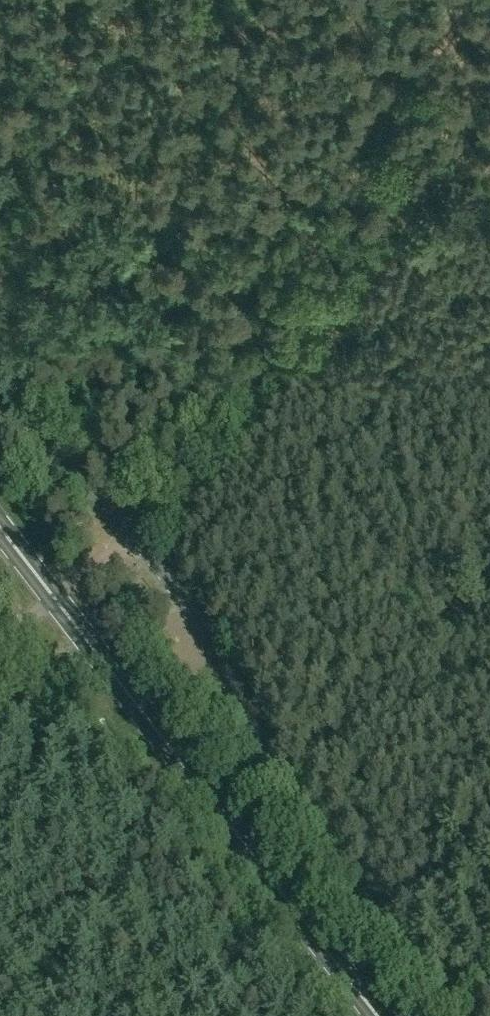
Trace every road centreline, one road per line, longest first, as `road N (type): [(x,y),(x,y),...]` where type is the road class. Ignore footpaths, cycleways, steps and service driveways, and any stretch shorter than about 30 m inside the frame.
road 1 (unclassified): [(447,1015),(315,843),(164,573),(0,410)]
road 2 (primary): [(378,1015),(0,527)]
road 3 (track): [(489,96),(164,573)]

